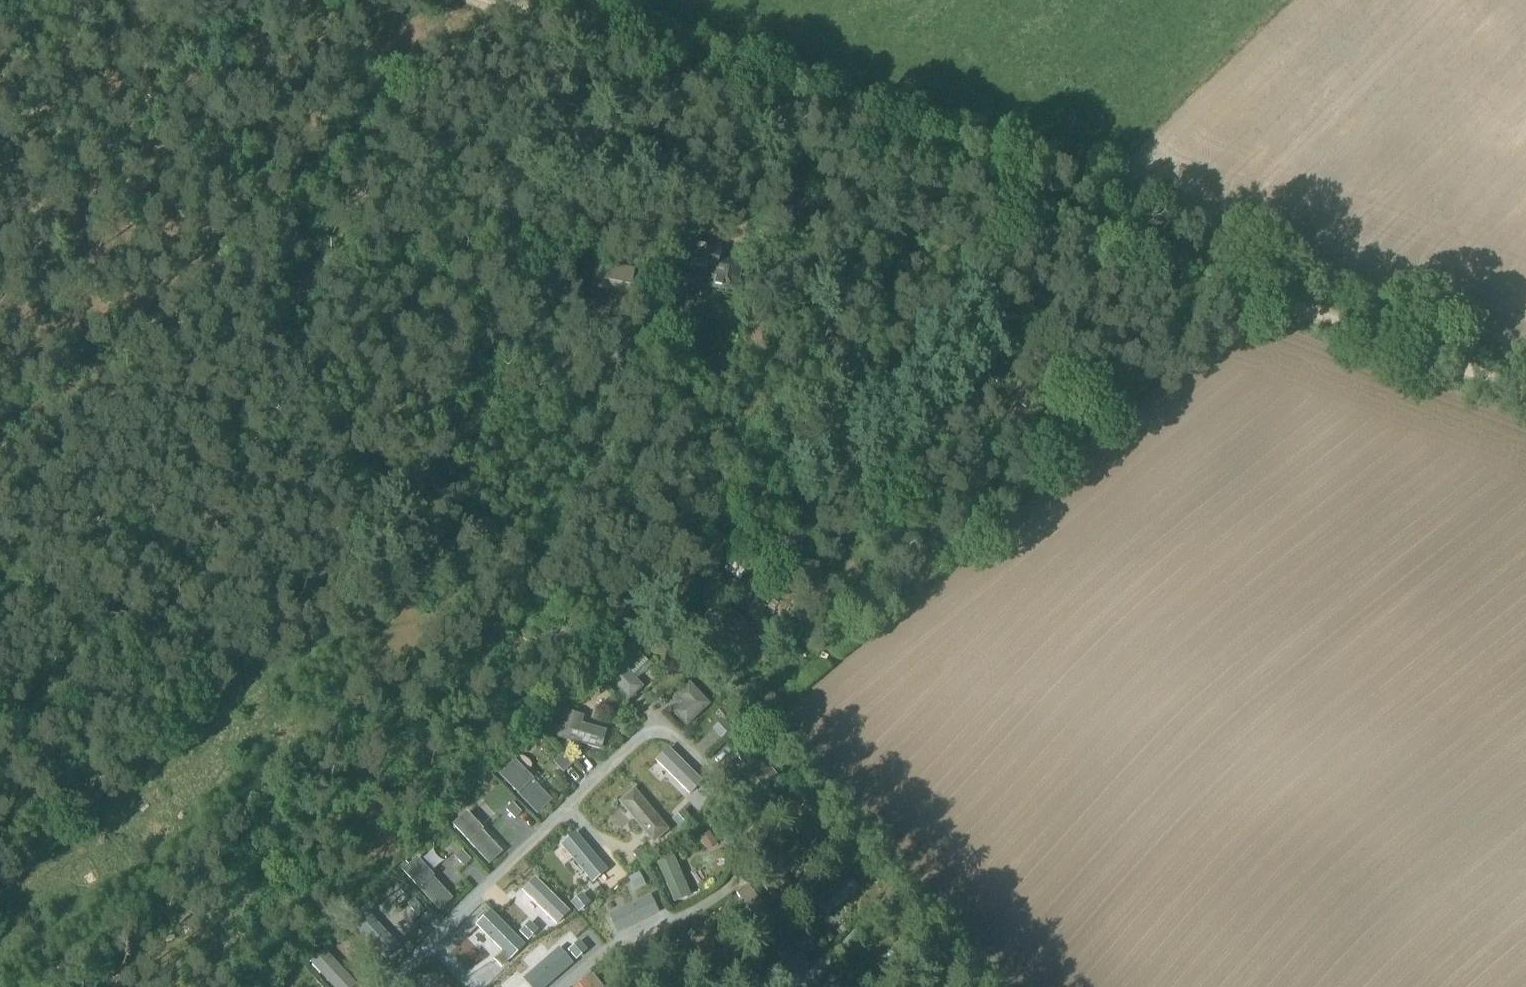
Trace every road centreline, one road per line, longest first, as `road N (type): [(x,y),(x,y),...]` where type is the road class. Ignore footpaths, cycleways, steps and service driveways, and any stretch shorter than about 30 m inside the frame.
road 1 (track): [(499,0),(1525,395)]
road 2 (track): [(0,457),(516,0)]

